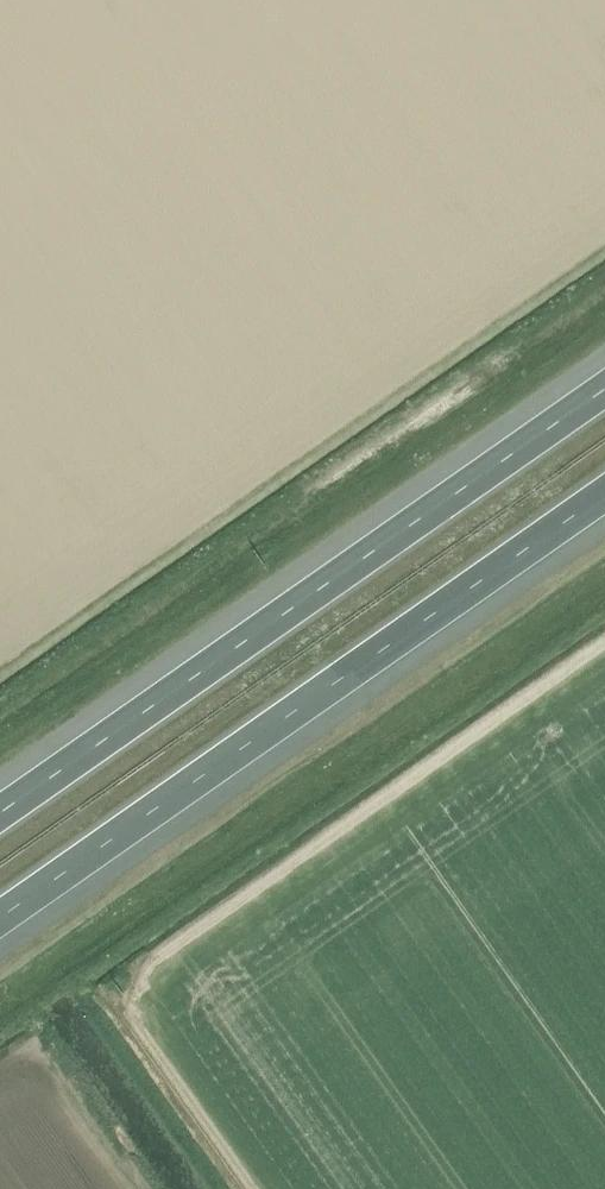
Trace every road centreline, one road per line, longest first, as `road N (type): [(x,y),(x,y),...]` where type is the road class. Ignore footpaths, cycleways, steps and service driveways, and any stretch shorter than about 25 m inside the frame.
road 1 (motorway): [(604,389),(0,813)]
road 2 (motorway): [(0,917),(604,493)]

